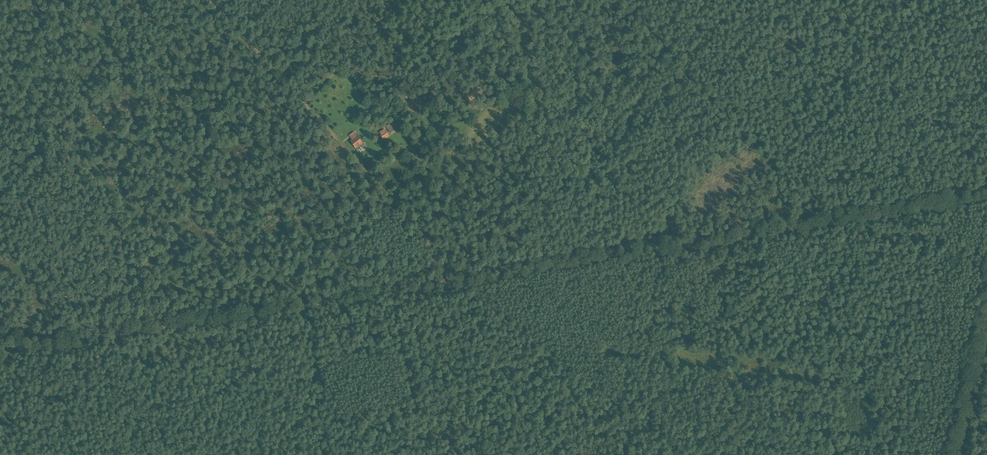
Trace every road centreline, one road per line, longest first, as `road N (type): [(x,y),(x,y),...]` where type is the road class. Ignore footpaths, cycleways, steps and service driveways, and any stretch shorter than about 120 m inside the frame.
road 1 (track): [(341,146),(450,264),(617,149),(650,75),(671,62),(770,170),(970,0)]
road 2 (track): [(0,63),(133,216)]
road 3 (track): [(986,325),(960,454)]

